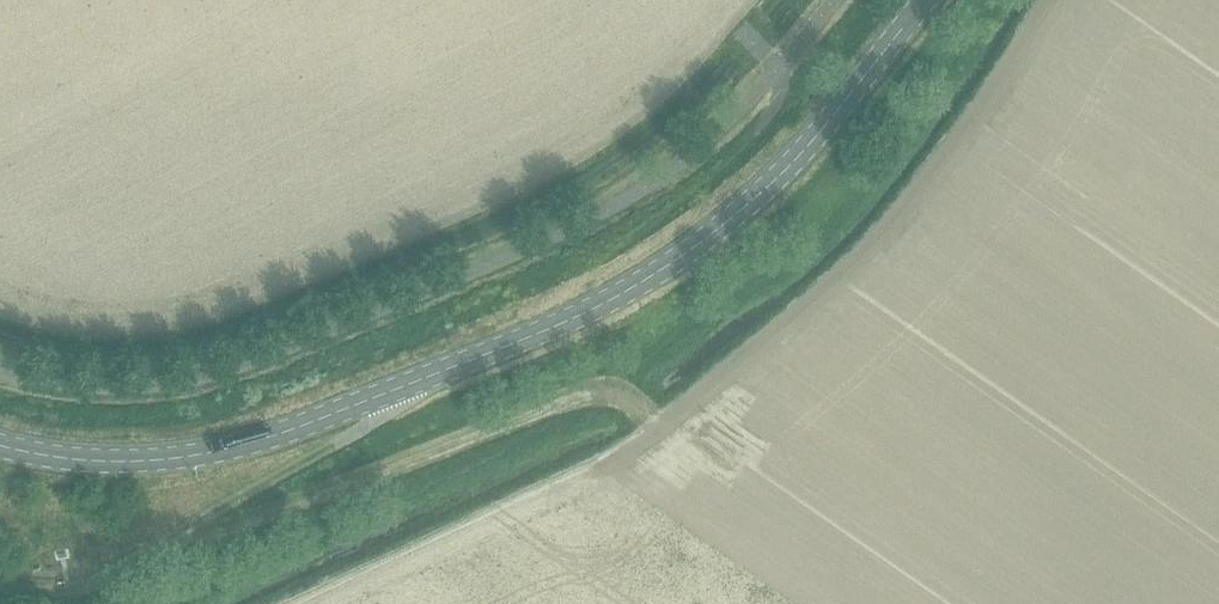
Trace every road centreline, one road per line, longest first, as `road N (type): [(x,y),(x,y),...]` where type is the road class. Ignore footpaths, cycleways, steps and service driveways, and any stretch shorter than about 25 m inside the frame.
road 1 (secondary): [(924,0),(845,103),(703,238),(533,336),(288,432),(185,456),(114,461),(0,445)]
road 2 (track): [(168,538),(601,396),(616,397),(659,436)]
road 3 (track): [(533,336),(558,303),(764,125),(783,89),(776,70),(768,51),(713,2)]

